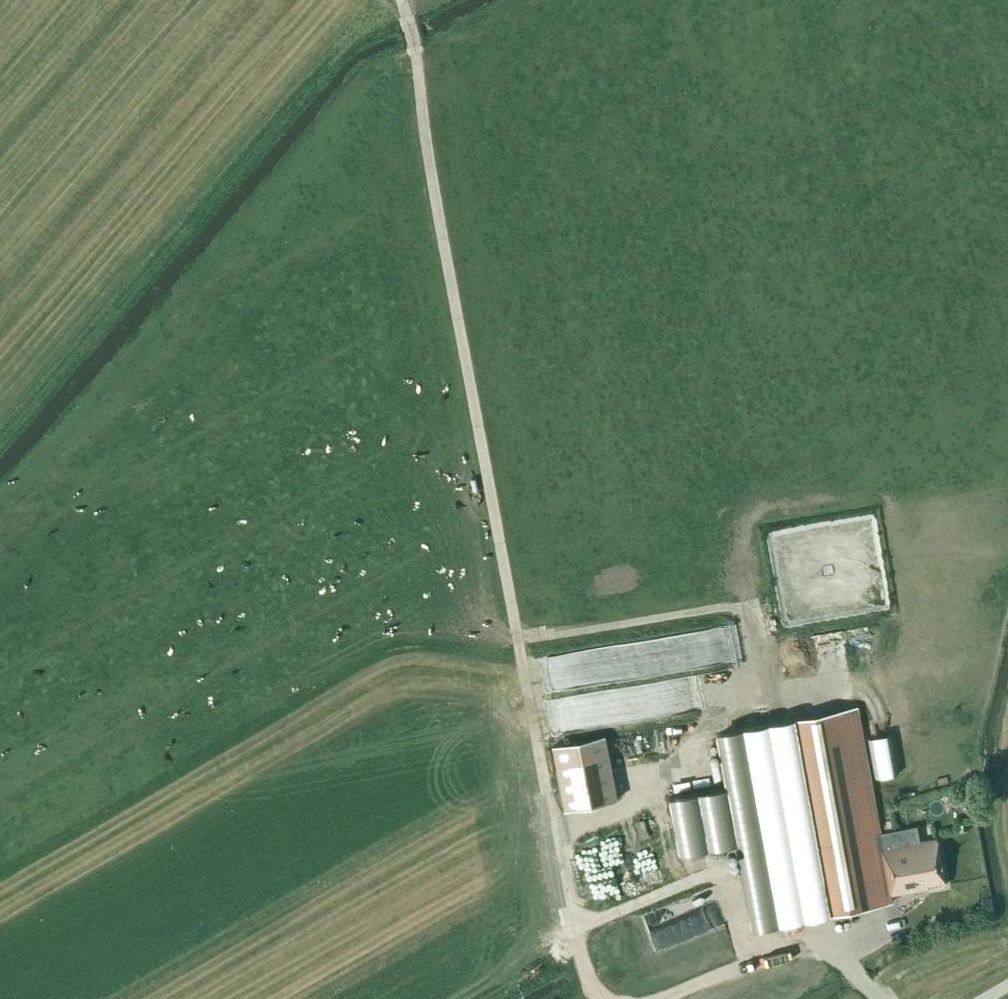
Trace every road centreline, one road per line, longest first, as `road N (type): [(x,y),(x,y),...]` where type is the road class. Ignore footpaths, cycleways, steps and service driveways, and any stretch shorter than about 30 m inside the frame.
road 1 (track): [(766,858),(607,918),(583,919),(568,904),(401,0)]

